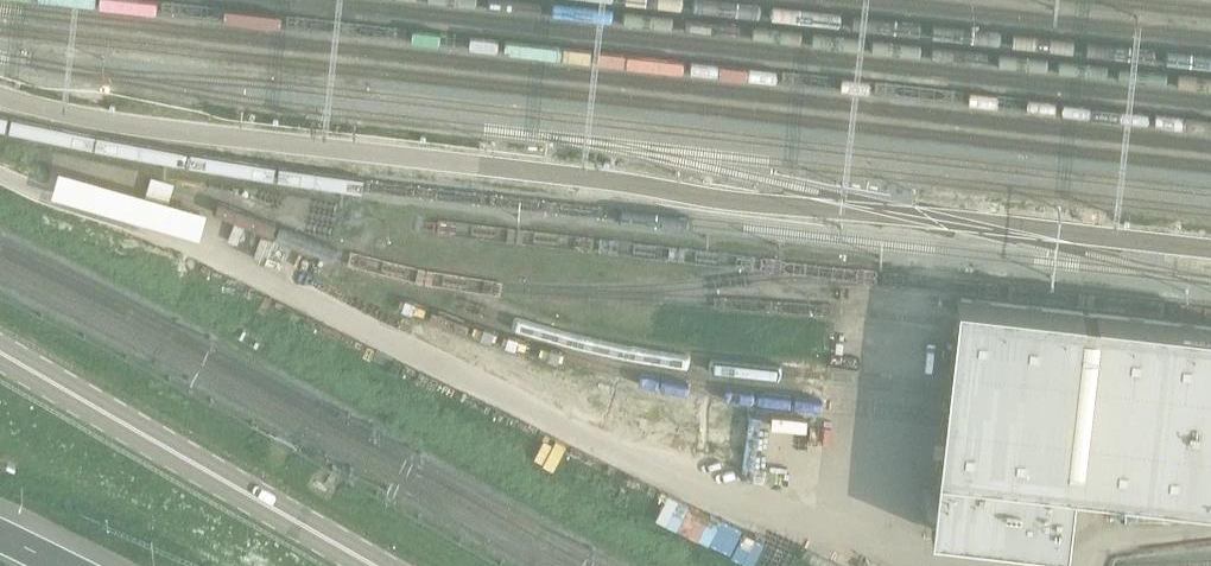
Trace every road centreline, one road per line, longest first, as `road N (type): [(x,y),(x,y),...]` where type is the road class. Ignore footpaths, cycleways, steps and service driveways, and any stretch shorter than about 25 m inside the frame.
road 1 (secondary): [(375,565),(0,355)]

